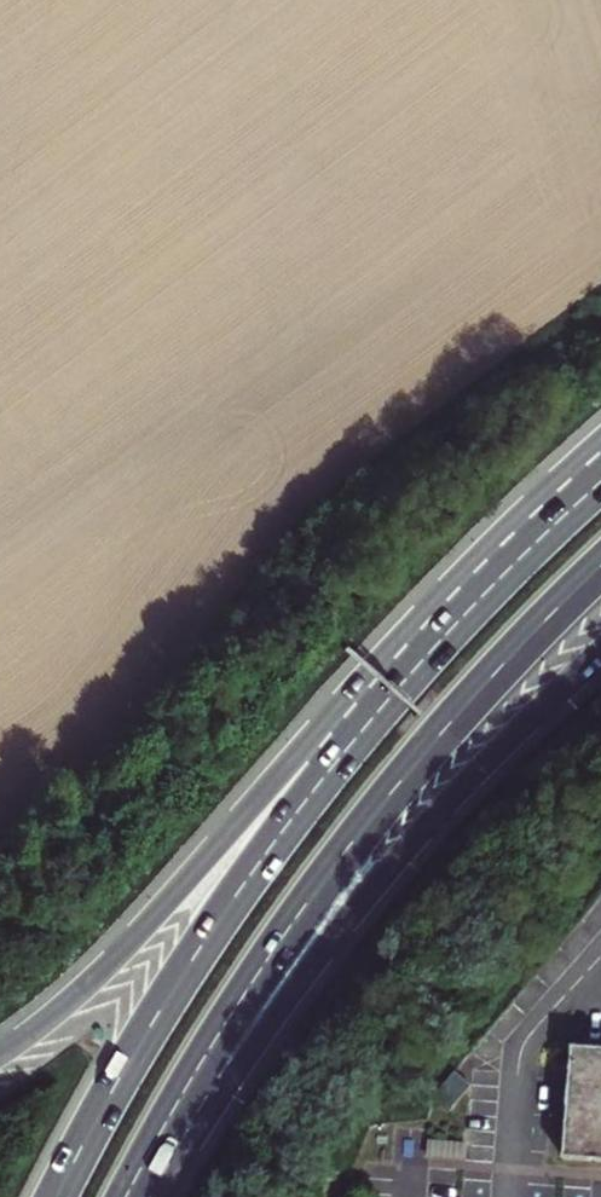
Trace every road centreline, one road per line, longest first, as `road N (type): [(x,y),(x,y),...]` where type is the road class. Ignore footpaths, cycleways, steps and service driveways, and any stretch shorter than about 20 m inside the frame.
road 1 (trunk): [(600,482),(473,605),(278,835),(129,1060),(57,1196)]
road 2 (trunk): [(600,454),(394,646),(75,1010),(0,1067)]
road 3 (trunk): [(130,1191),(217,1036),(332,867),(427,749),(600,569)]
road 4 (trunk): [(130,1191),(341,924),(457,793),(600,655)]

